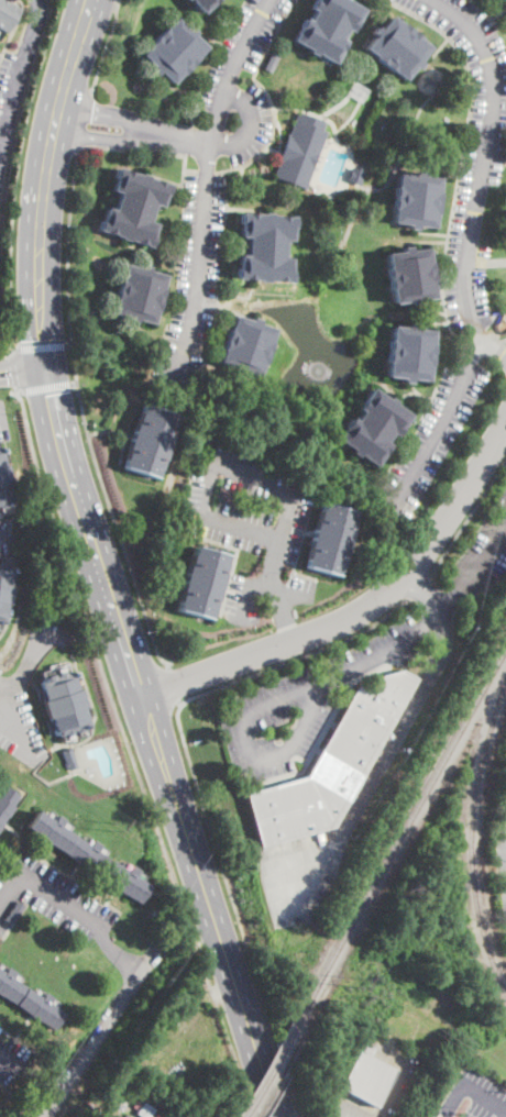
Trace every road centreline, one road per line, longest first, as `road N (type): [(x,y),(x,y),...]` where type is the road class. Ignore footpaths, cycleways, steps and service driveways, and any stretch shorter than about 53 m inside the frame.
road 1 (primary): [(276,1116),(56,438),(47,386),(38,288),(43,179),(87,0)]
road 2 (residential): [(435,0),(477,34),(494,82),(468,254),(470,300),(484,336),(396,505)]
road 3 (residential): [(141,697),(328,628),(387,594),(436,540),(505,422)]
road 4 (residential): [(174,381),(199,292),(211,144),(270,0)]
road 5 (residential): [(0,898),(21,871),(96,919),(144,975)]
road 6 (residential): [(50,1116),(152,963)]
road 7 (residential): [(38,0),(0,143)]

